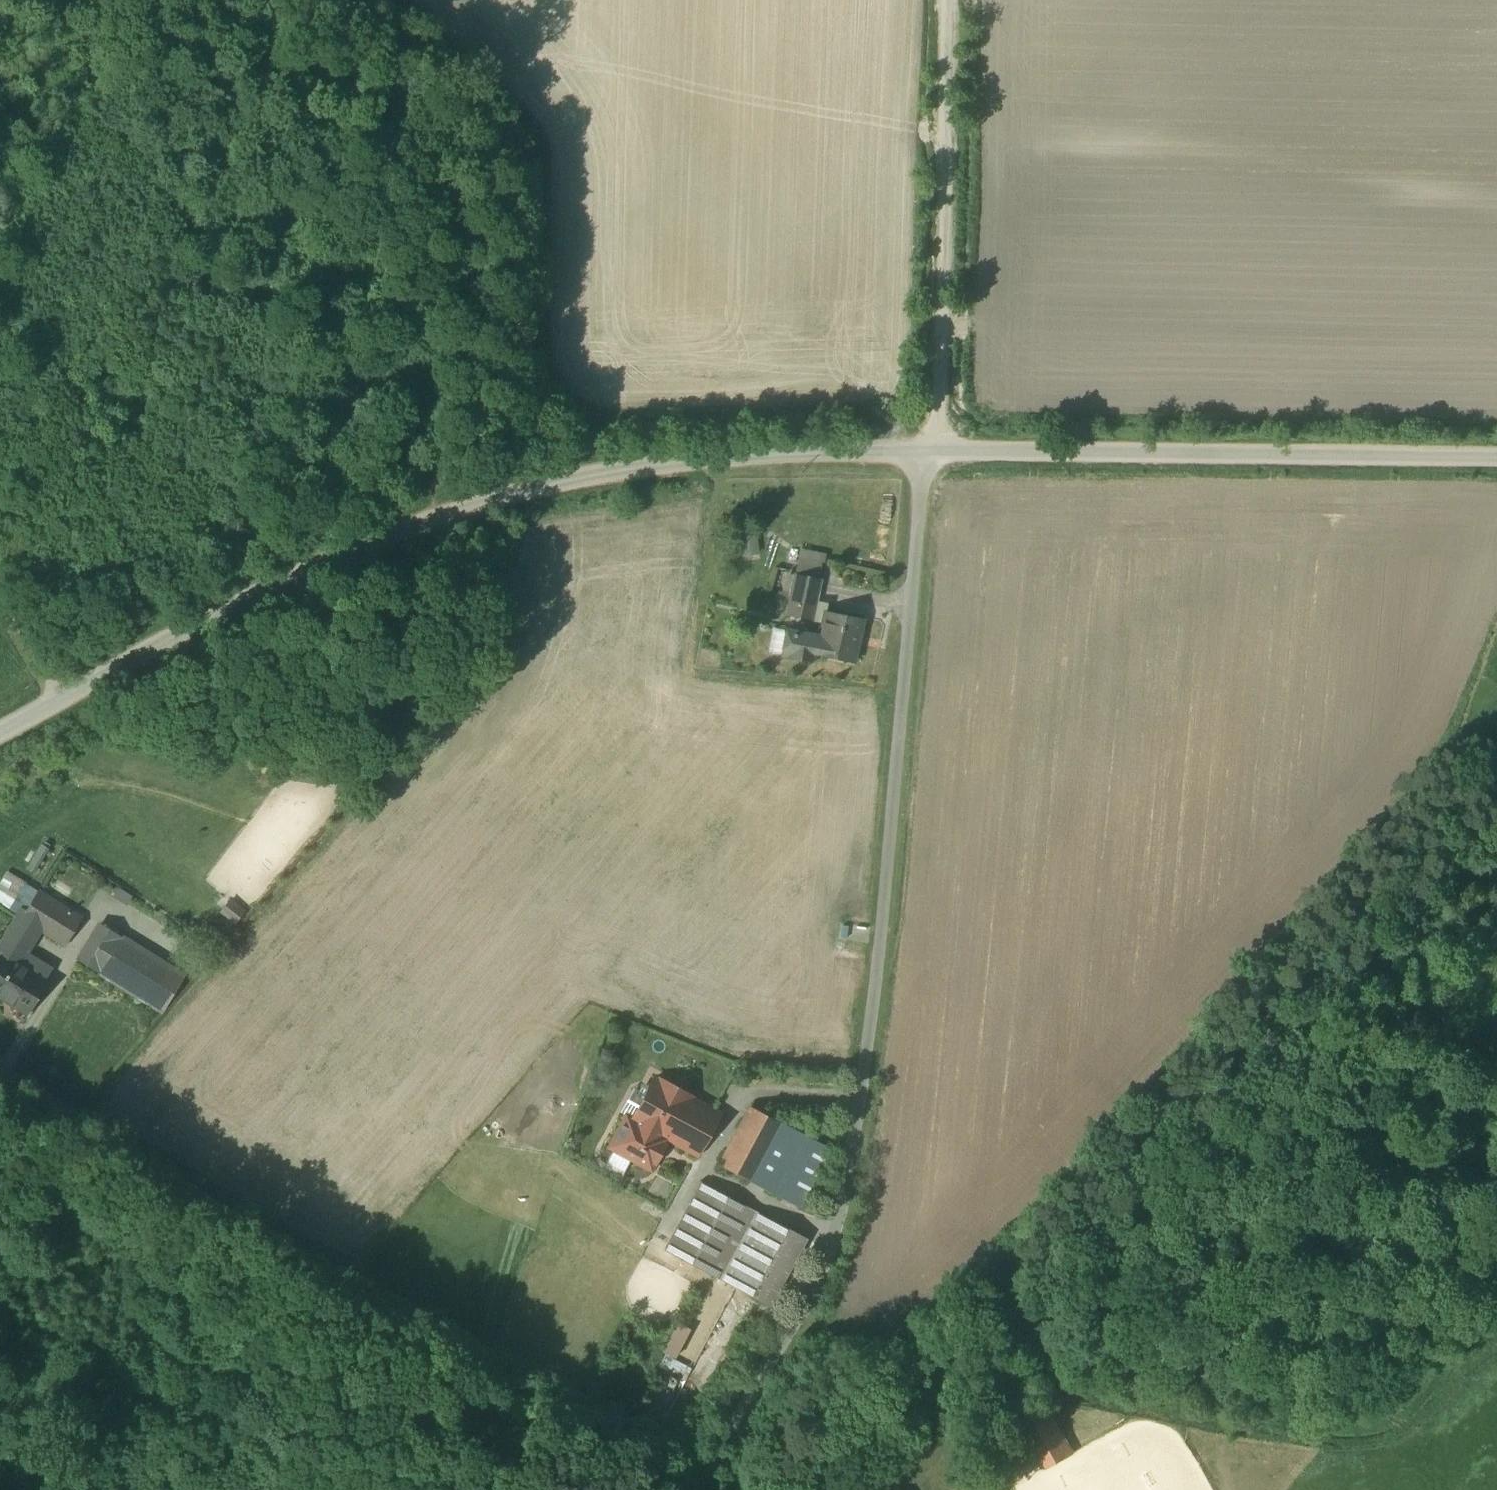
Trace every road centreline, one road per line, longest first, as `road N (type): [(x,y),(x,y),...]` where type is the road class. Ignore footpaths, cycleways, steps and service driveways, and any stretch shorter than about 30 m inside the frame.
road 1 (unclassified): [(669,1487),(817,1282),(843,1216),(886,886),(924,449)]
road 2 (unclassified): [(0,731),(288,579),(469,507),(643,470),(924,449)]
road 3 (unclassified): [(669,1487),(359,1269),(0,1064)]
road 4 (unclassified): [(924,449),(1496,456)]
road 5 (track): [(937,450),(950,0)]

